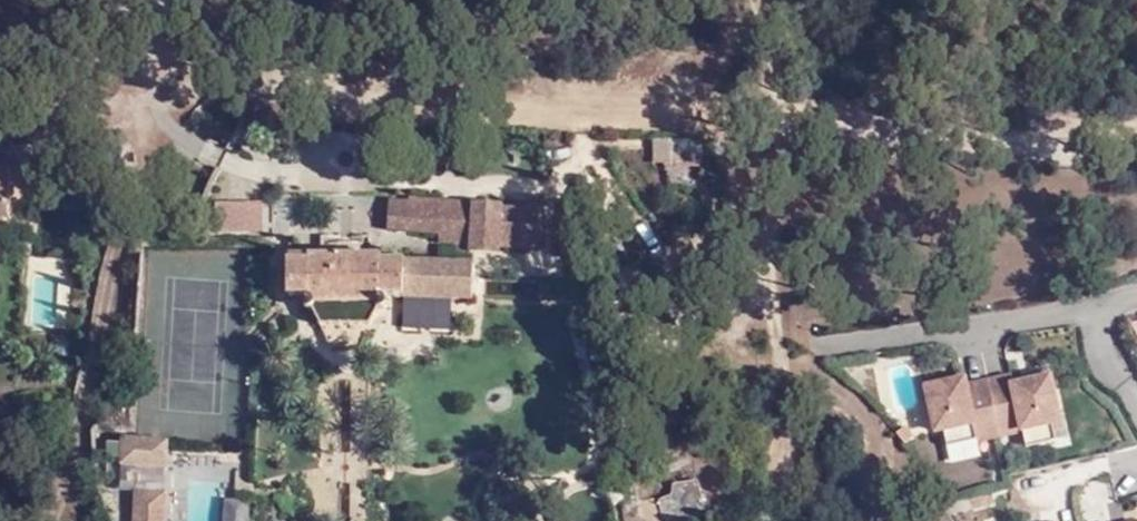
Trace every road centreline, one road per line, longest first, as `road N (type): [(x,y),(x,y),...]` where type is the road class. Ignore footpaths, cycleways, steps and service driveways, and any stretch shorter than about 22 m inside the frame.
road 1 (track): [(786,133),(764,0)]

